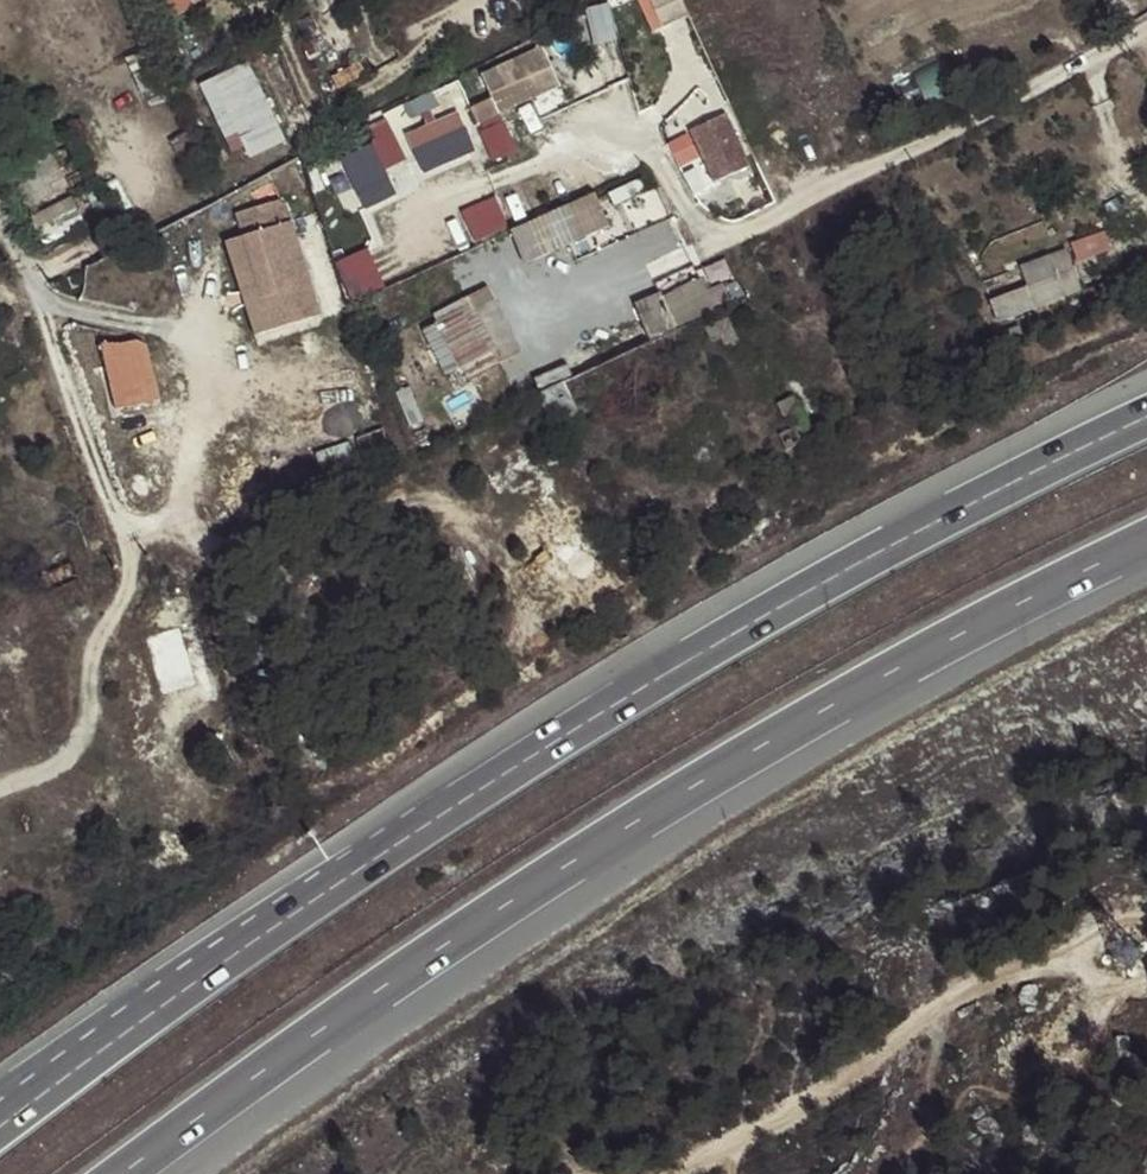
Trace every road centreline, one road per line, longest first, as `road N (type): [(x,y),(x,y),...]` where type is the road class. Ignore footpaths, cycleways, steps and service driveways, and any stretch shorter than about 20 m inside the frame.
road 1 (motorway): [(124,1173),(429,956),(805,715),(1146,541)]
road 2 (motorway): [(1146,417),(948,514),(673,670),(365,865)]
road 3 (unclassified): [(728,238),(1146,16)]
road 4 (motorway): [(365,865),(0,1127)]
road 5 (motorway): [(365,865),(0,1102)]
road 6 (unclassified): [(26,282),(216,187)]
road 7 (unclassified): [(483,0),(422,53),(305,112)]

